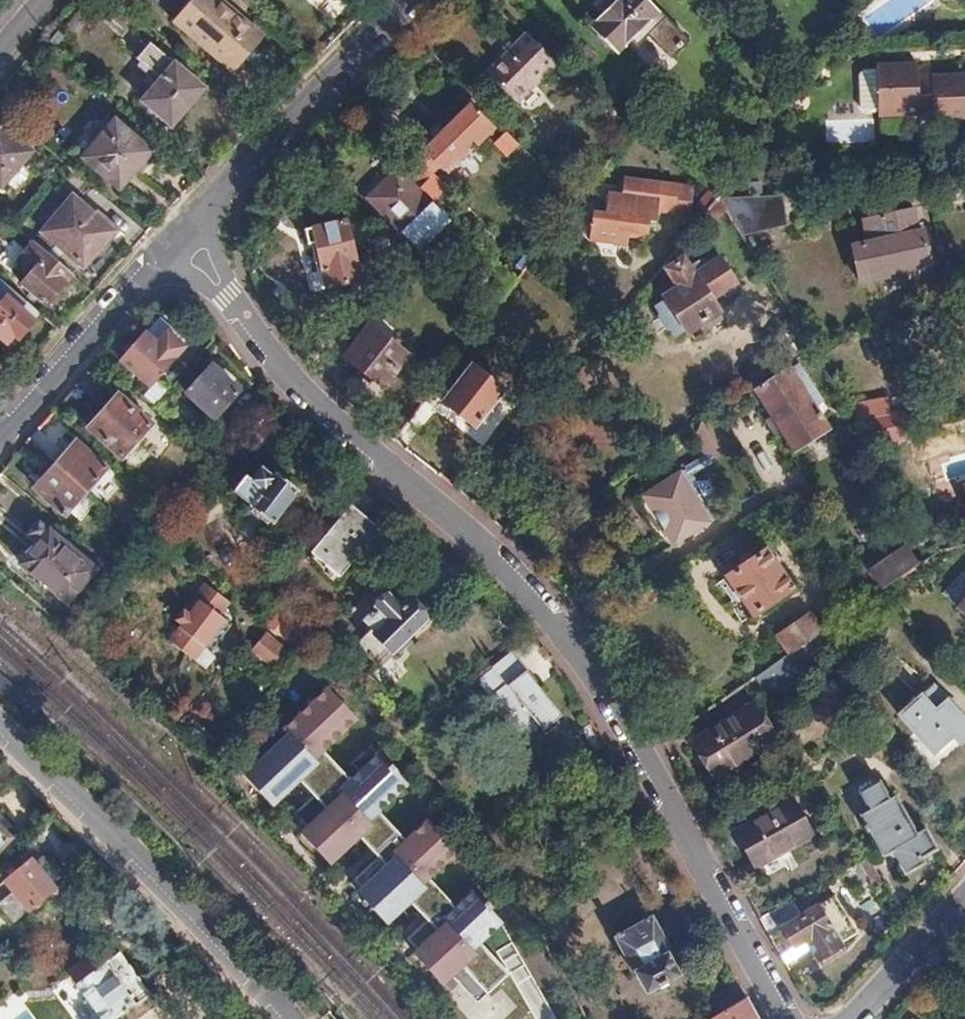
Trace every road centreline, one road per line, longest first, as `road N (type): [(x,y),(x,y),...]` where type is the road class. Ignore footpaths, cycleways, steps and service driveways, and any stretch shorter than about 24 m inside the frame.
road 1 (residential): [(176,238),(320,409),(547,610),(667,796),(791,1018)]
road 2 (residential): [(0,729),(291,1018)]
road 3 (residential): [(409,0),(176,238)]
road 4 (residential): [(176,238),(0,436)]
road 5 (residential): [(964,894),(854,1018)]

